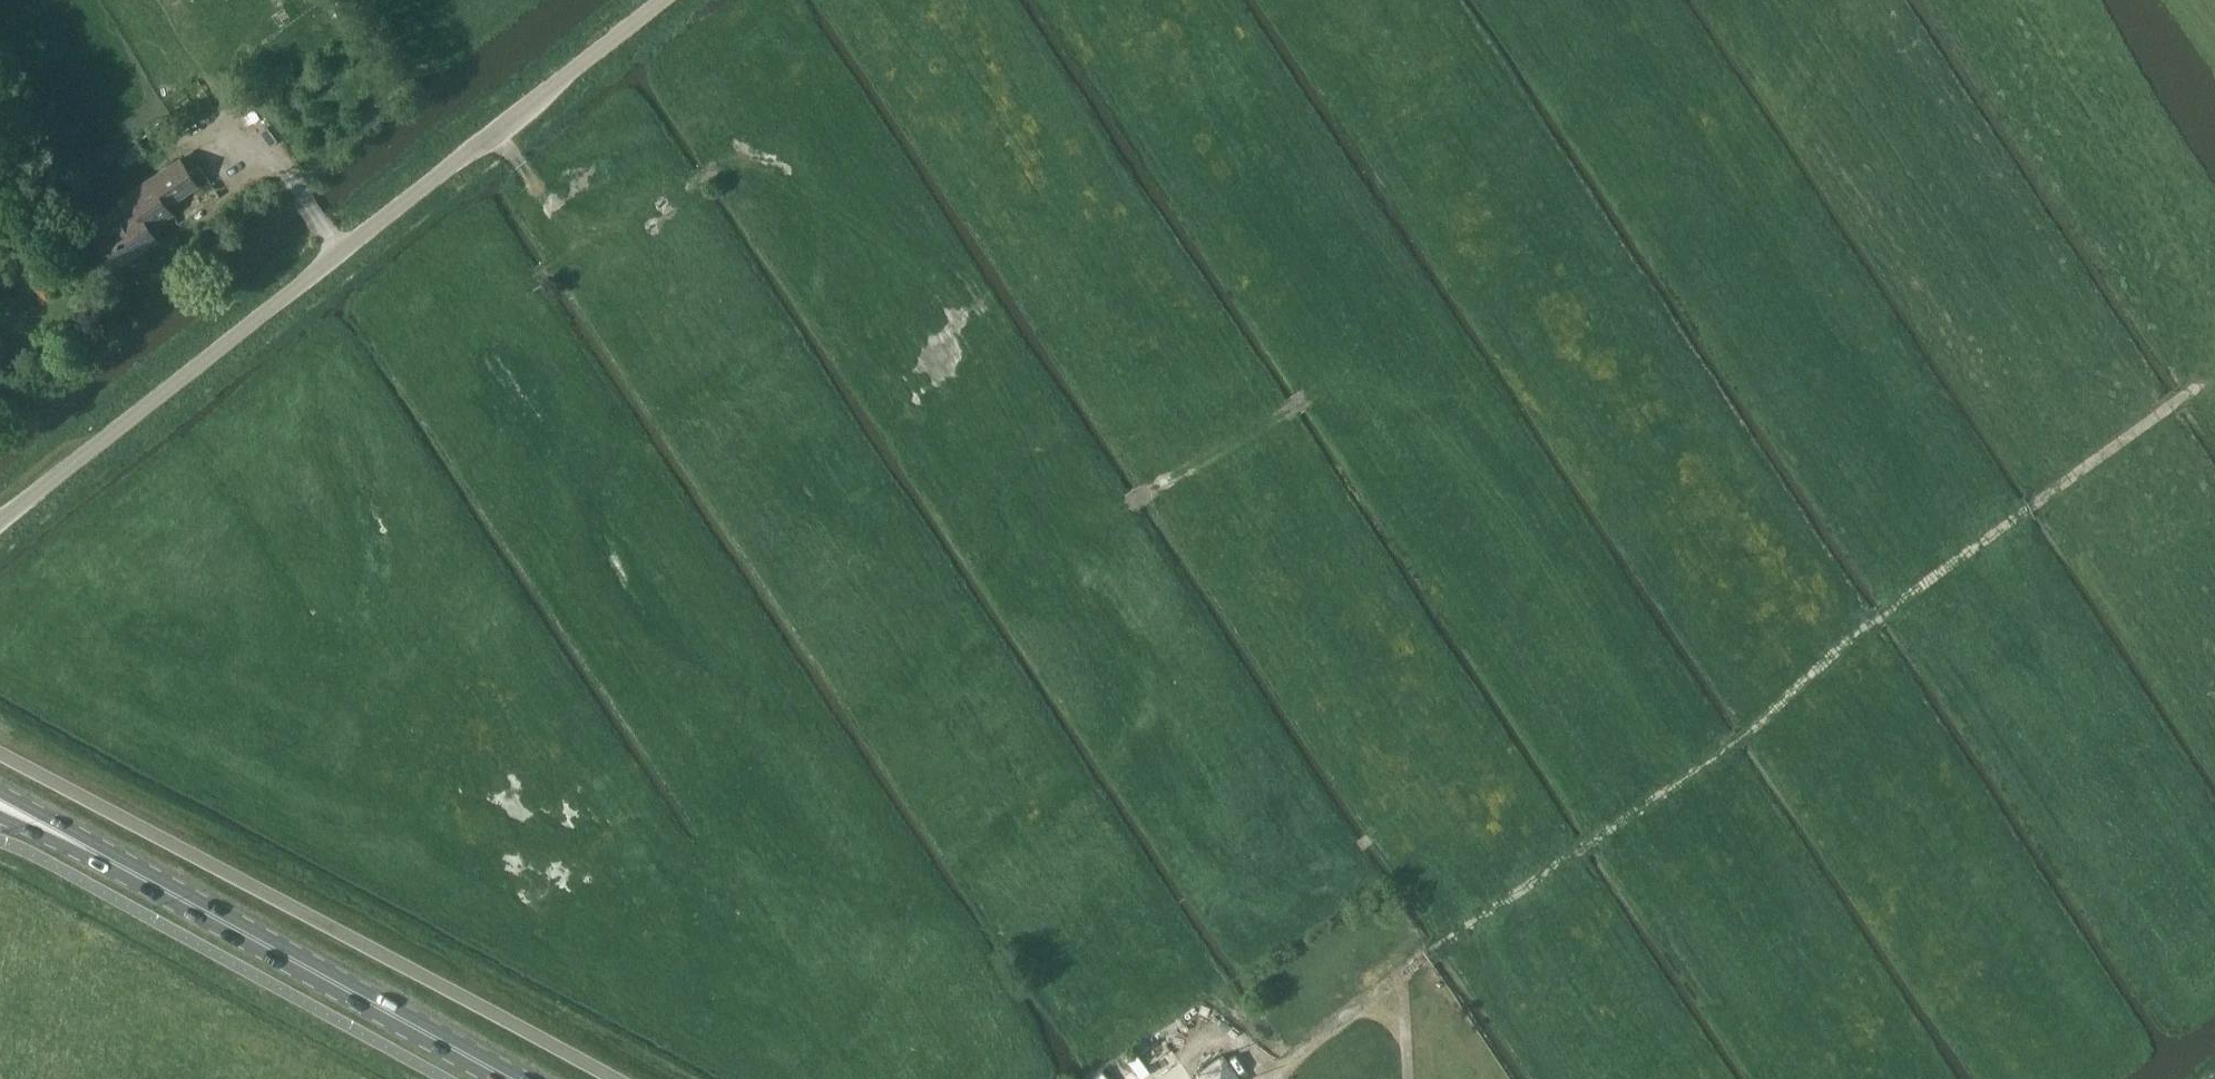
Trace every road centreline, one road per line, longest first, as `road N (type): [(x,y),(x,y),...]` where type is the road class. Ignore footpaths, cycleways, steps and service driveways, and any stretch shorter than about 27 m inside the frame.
road 1 (unclassified): [(0,521),(667,0)]
road 2 (primary): [(512,1078),(0,803)]

